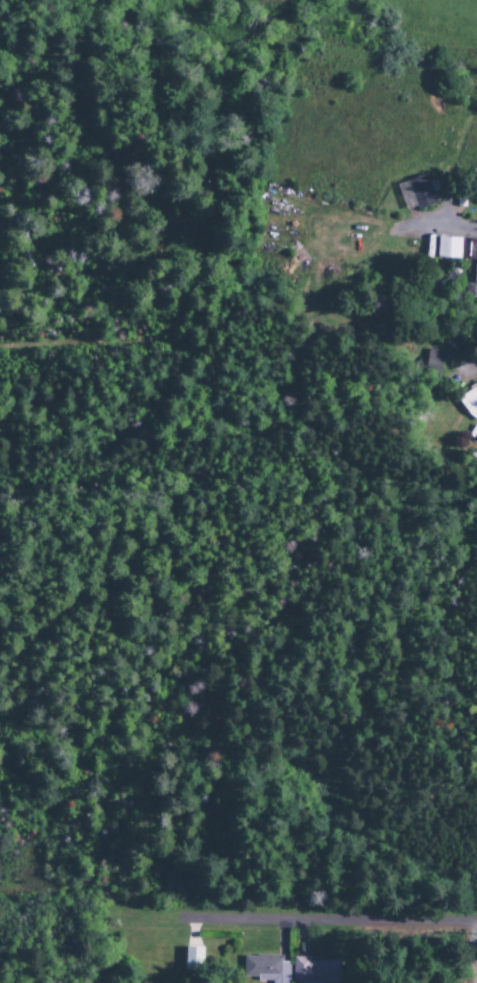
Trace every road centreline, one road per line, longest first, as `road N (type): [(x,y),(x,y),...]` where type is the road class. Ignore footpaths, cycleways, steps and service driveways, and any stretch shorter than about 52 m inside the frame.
road 1 (residential): [(476,922),(181,919)]

